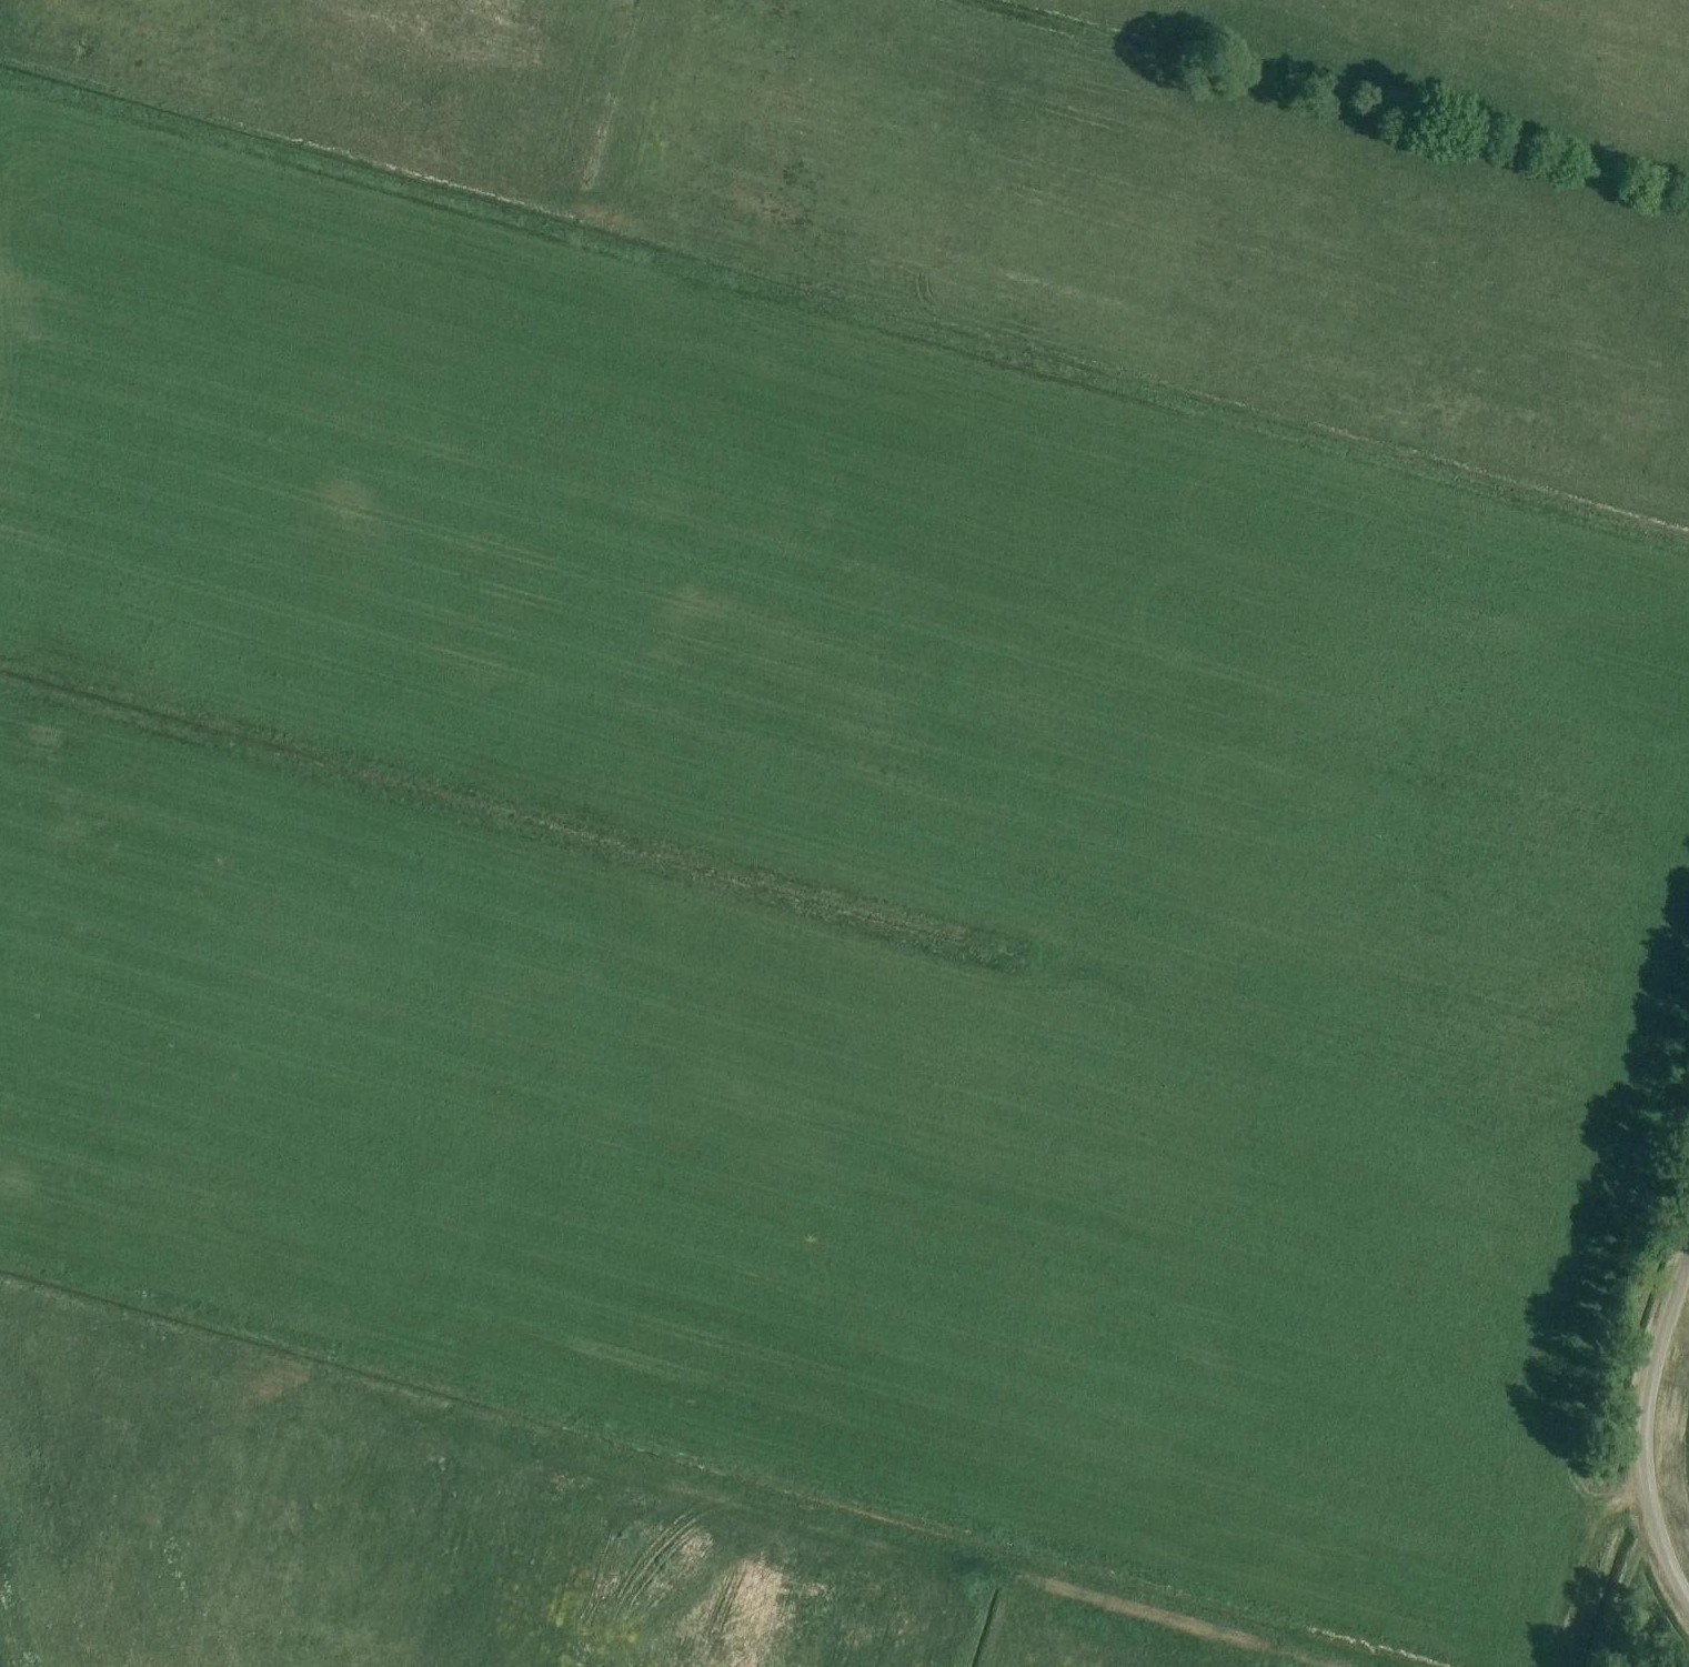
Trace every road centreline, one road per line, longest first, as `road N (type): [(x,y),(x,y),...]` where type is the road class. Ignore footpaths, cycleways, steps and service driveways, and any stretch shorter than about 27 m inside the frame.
road 1 (unclassified): [(1688,1266),(1654,1372),(1647,1423),(1662,1542),(1688,1596)]

